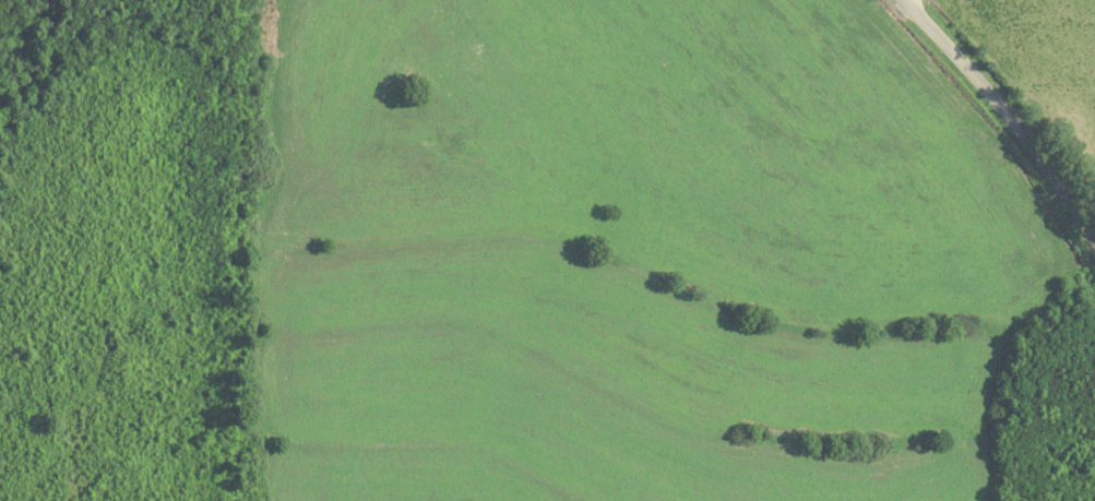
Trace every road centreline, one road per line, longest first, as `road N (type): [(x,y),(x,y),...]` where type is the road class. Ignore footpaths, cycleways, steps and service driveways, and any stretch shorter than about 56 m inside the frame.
road 1 (tertiary): [(1094,244),(1029,147),(901,0)]

